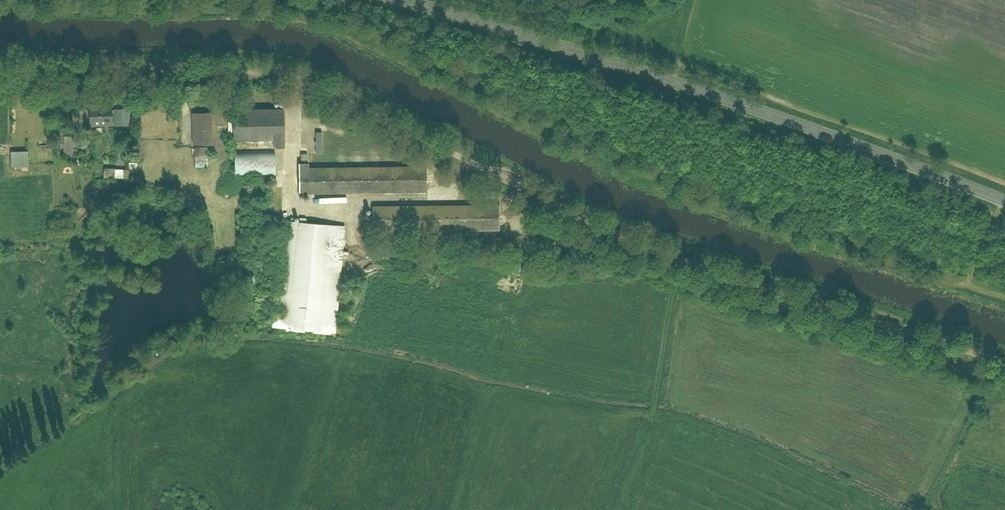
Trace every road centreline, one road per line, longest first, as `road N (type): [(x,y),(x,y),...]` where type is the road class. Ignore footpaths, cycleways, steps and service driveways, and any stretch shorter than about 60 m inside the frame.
road 1 (tertiary): [(1004,200),(712,94),(404,0)]
road 2 (unclassified): [(468,162),(671,260),(1004,362)]
road 3 (unclassified): [(468,162),(347,102),(254,75),(0,67)]

